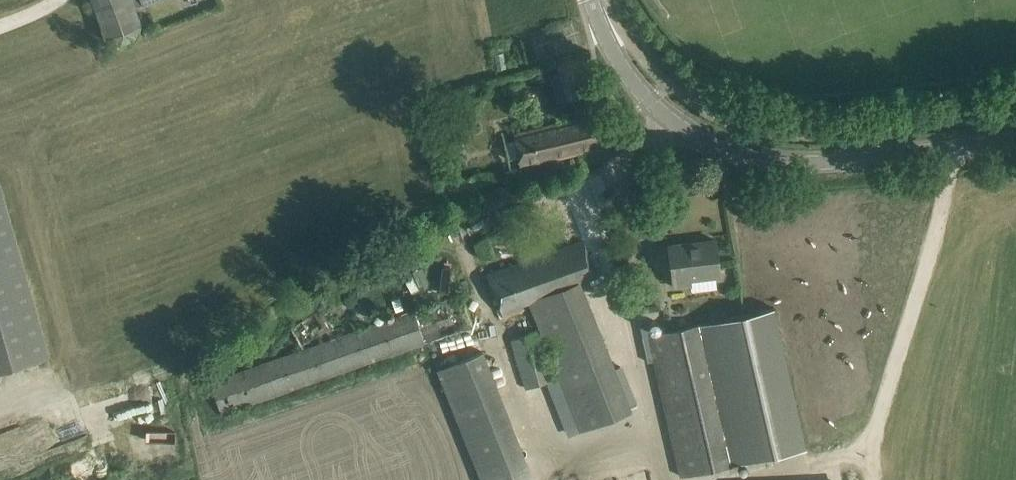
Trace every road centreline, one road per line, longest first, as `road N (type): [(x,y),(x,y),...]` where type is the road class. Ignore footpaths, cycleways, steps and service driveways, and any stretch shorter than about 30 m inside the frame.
road 1 (tertiary): [(1015,139),(831,161),(775,162),(726,150),(650,105),(609,46),(590,0)]
road 2 (track): [(959,147),(866,451),(872,479)]

